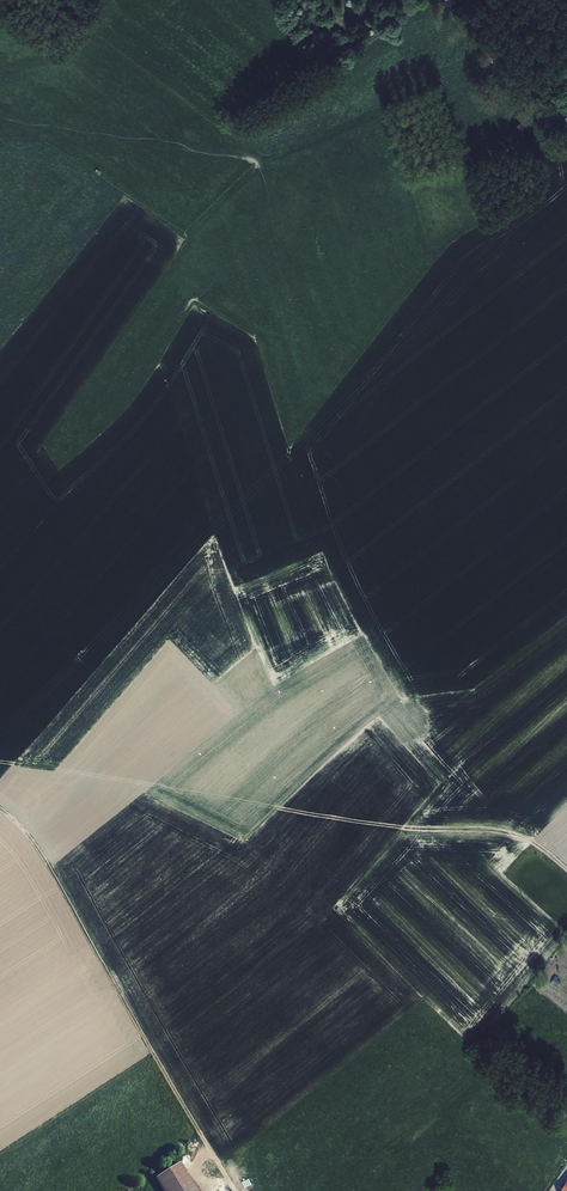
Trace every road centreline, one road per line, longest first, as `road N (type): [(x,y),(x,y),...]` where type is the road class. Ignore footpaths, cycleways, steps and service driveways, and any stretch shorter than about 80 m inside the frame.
road 1 (track): [(0,764),(150,782),(403,832),(505,833),(566,873)]
road 2 (track): [(0,814),(32,840),(235,1190)]

